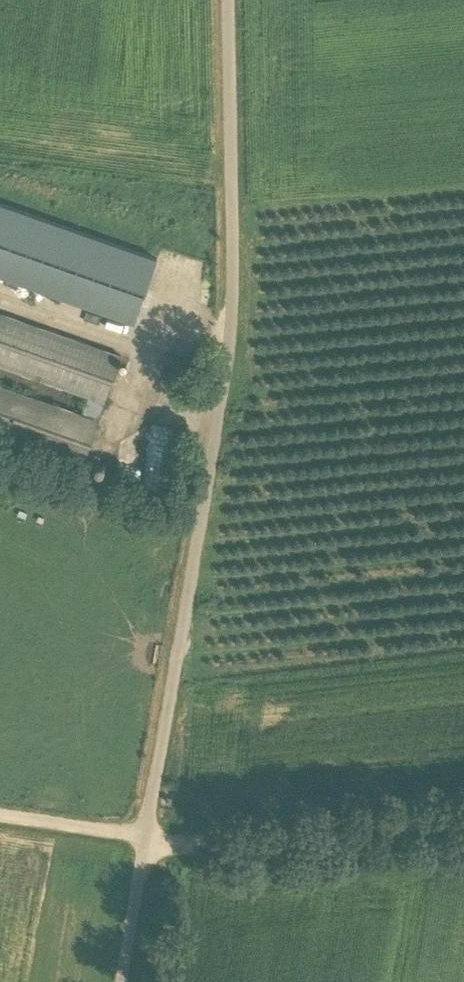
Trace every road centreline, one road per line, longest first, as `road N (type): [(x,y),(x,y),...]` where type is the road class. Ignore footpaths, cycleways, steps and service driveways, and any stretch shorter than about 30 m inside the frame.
road 1 (unclassified): [(118,981),(220,397),(227,0)]
road 2 (track): [(0,814),(172,842),(463,814)]

